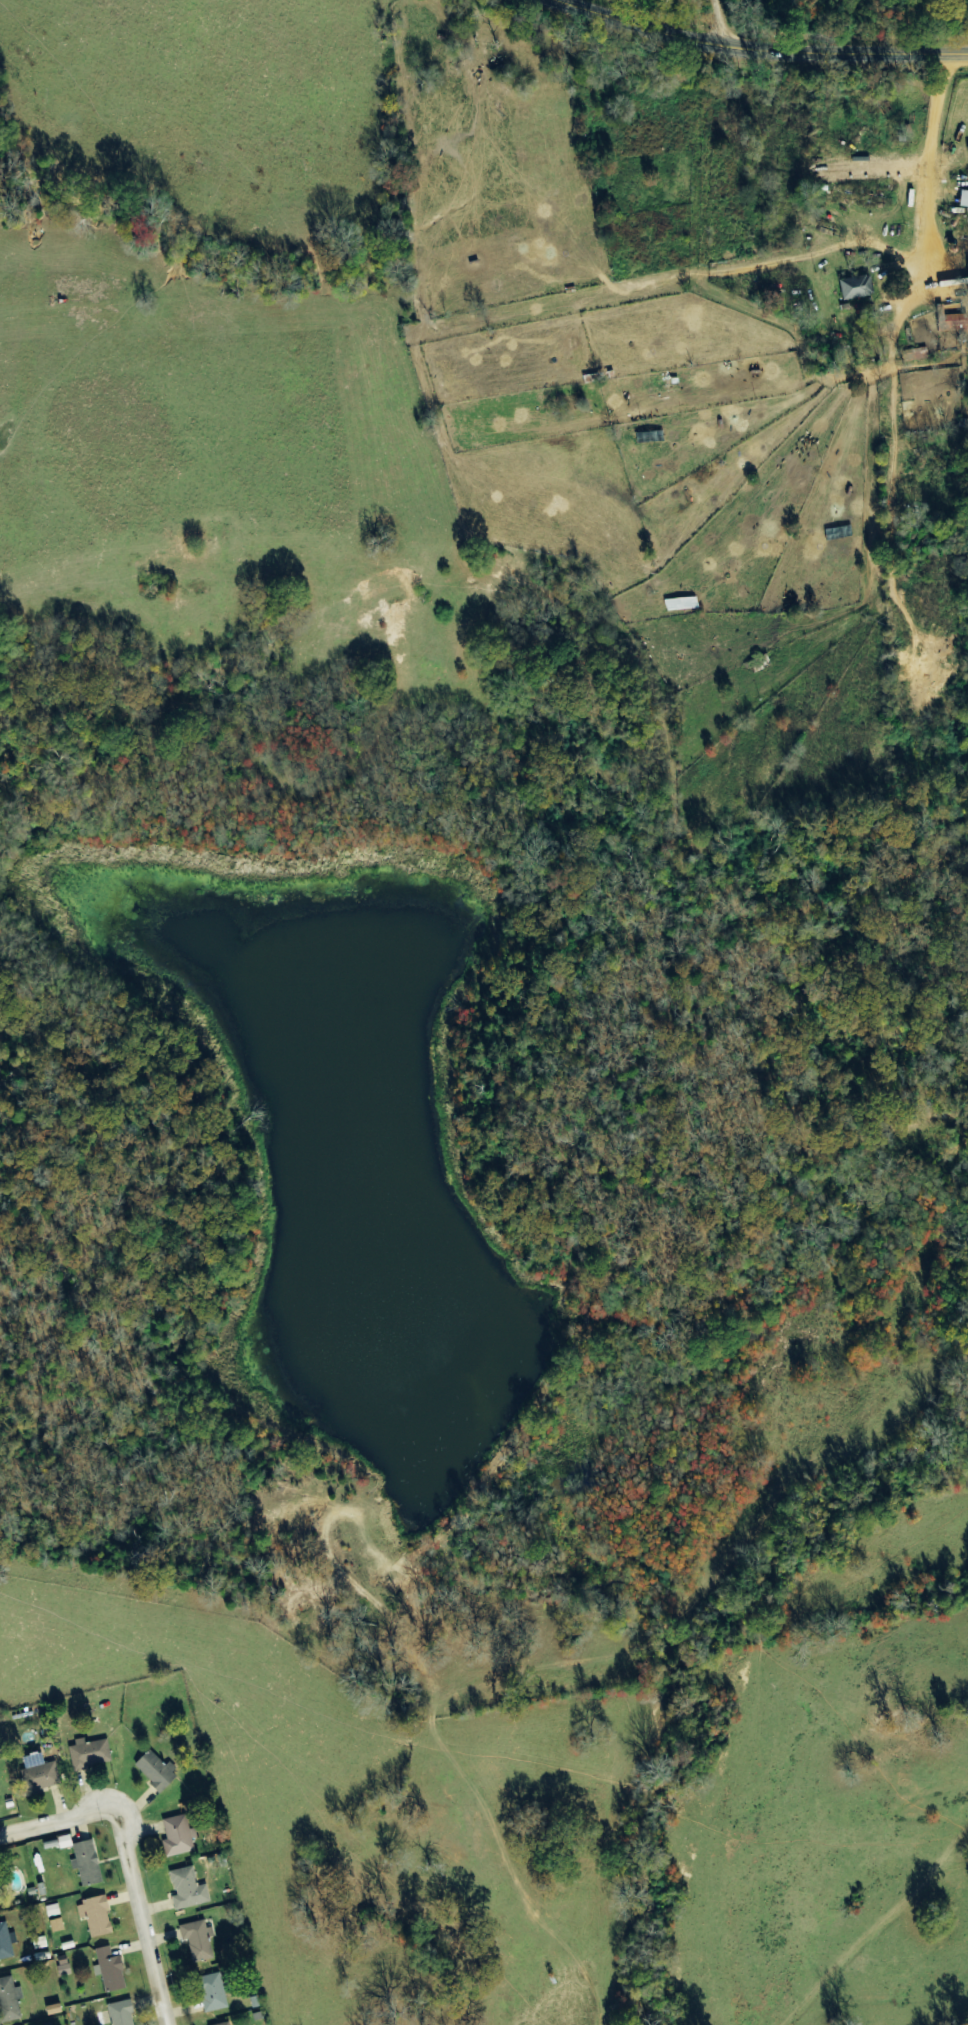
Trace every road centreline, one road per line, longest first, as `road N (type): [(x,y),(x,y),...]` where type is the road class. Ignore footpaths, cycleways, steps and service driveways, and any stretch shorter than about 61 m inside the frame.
road 1 (secondary): [(967,59),(744,56),(537,0)]
road 2 (residential): [(168,2024),(127,1833),(89,1811),(0,1838)]

